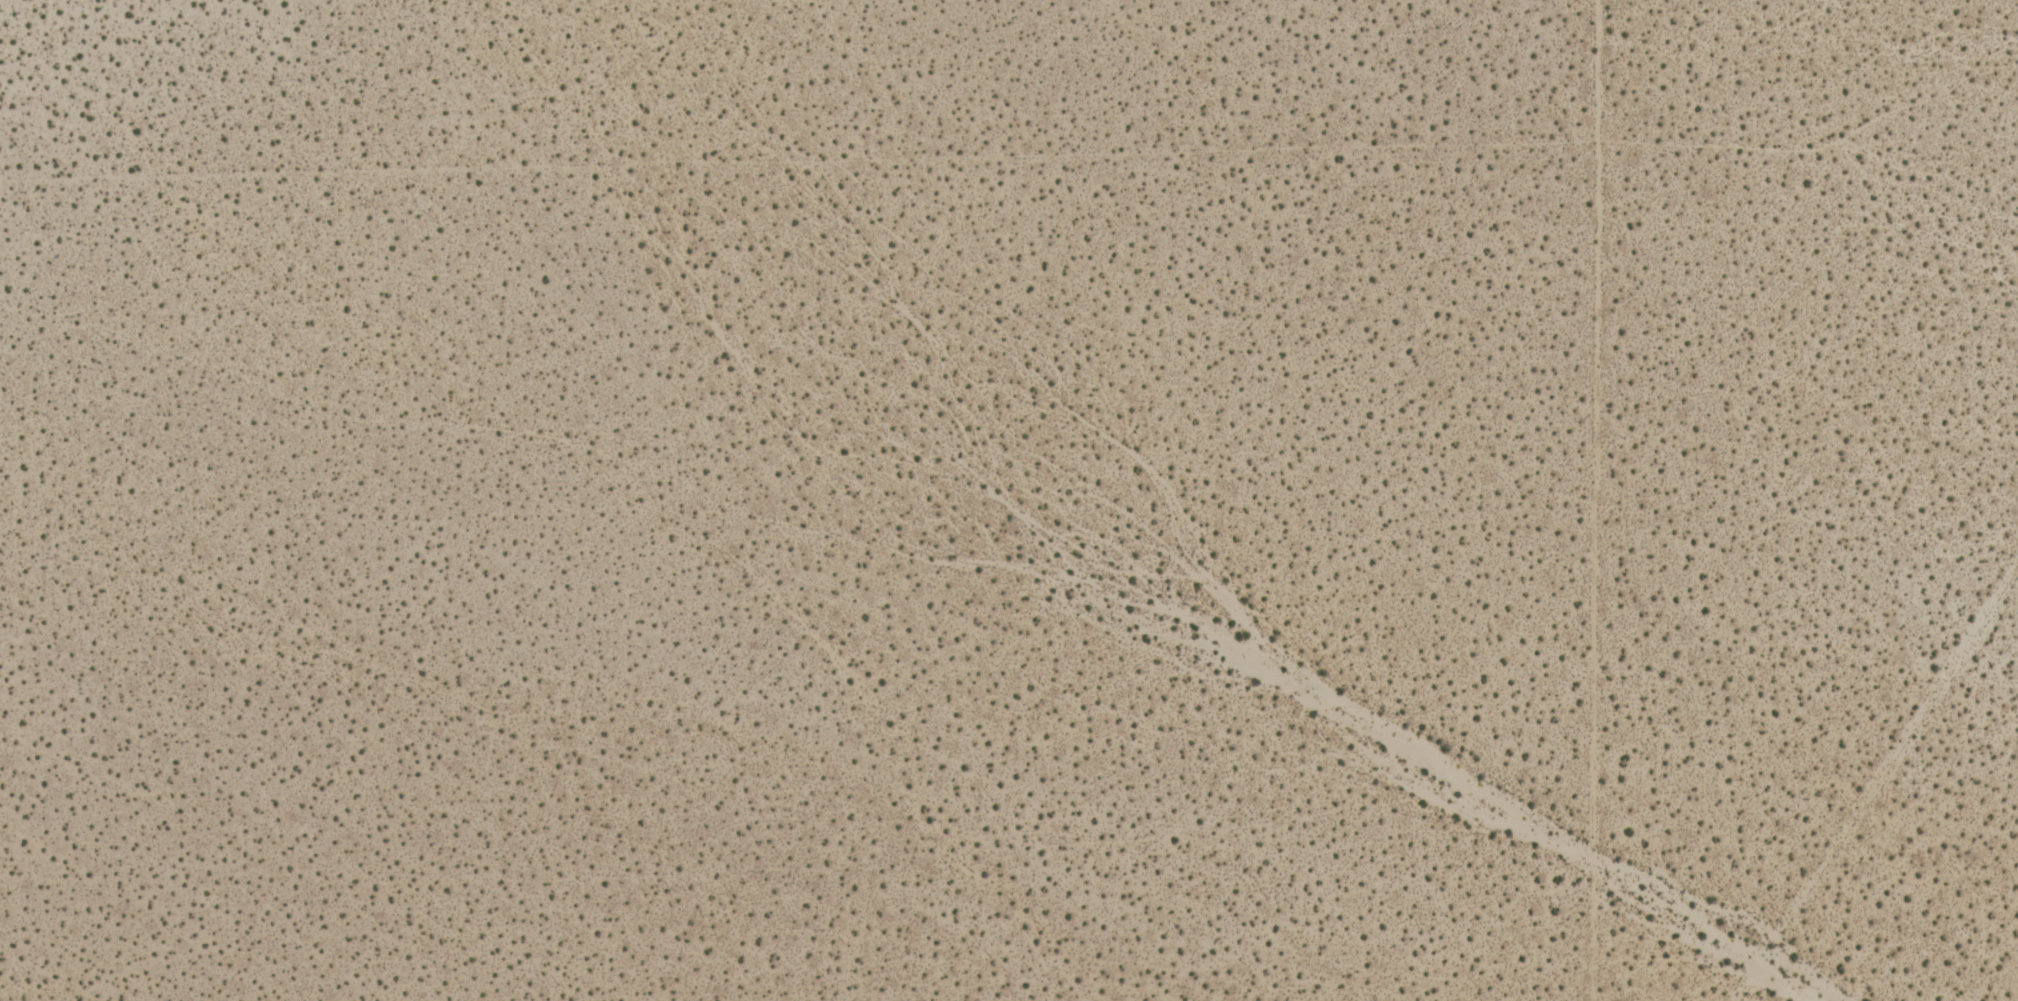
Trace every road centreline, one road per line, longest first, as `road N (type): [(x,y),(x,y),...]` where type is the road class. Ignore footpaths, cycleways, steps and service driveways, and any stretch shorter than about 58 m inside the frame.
road 1 (residential): [(1594,0),(1590,1000)]

